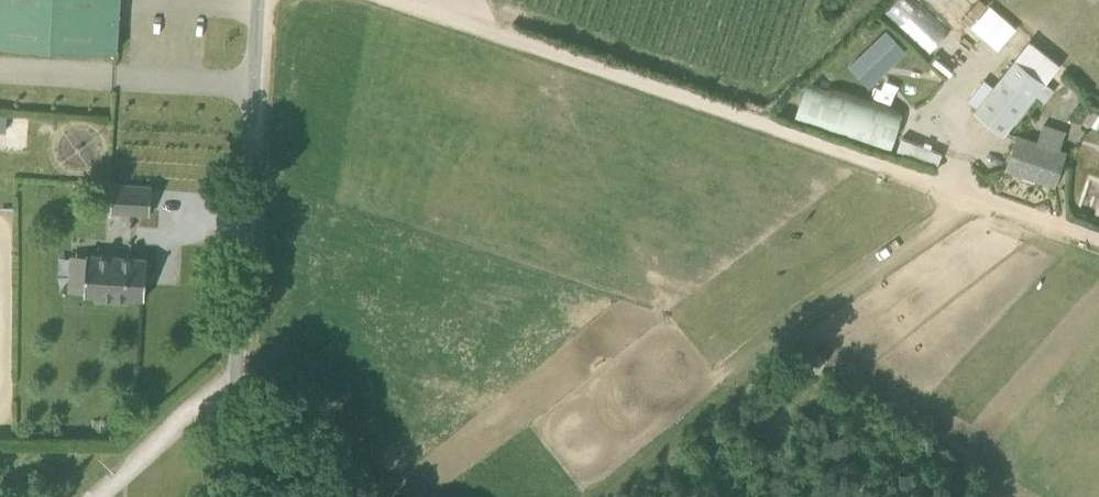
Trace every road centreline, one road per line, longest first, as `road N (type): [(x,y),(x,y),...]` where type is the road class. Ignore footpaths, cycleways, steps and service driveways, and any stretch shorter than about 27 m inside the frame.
road 1 (track): [(407,0),(1098,238)]
road 2 (unclassified): [(234,496),(258,0)]

